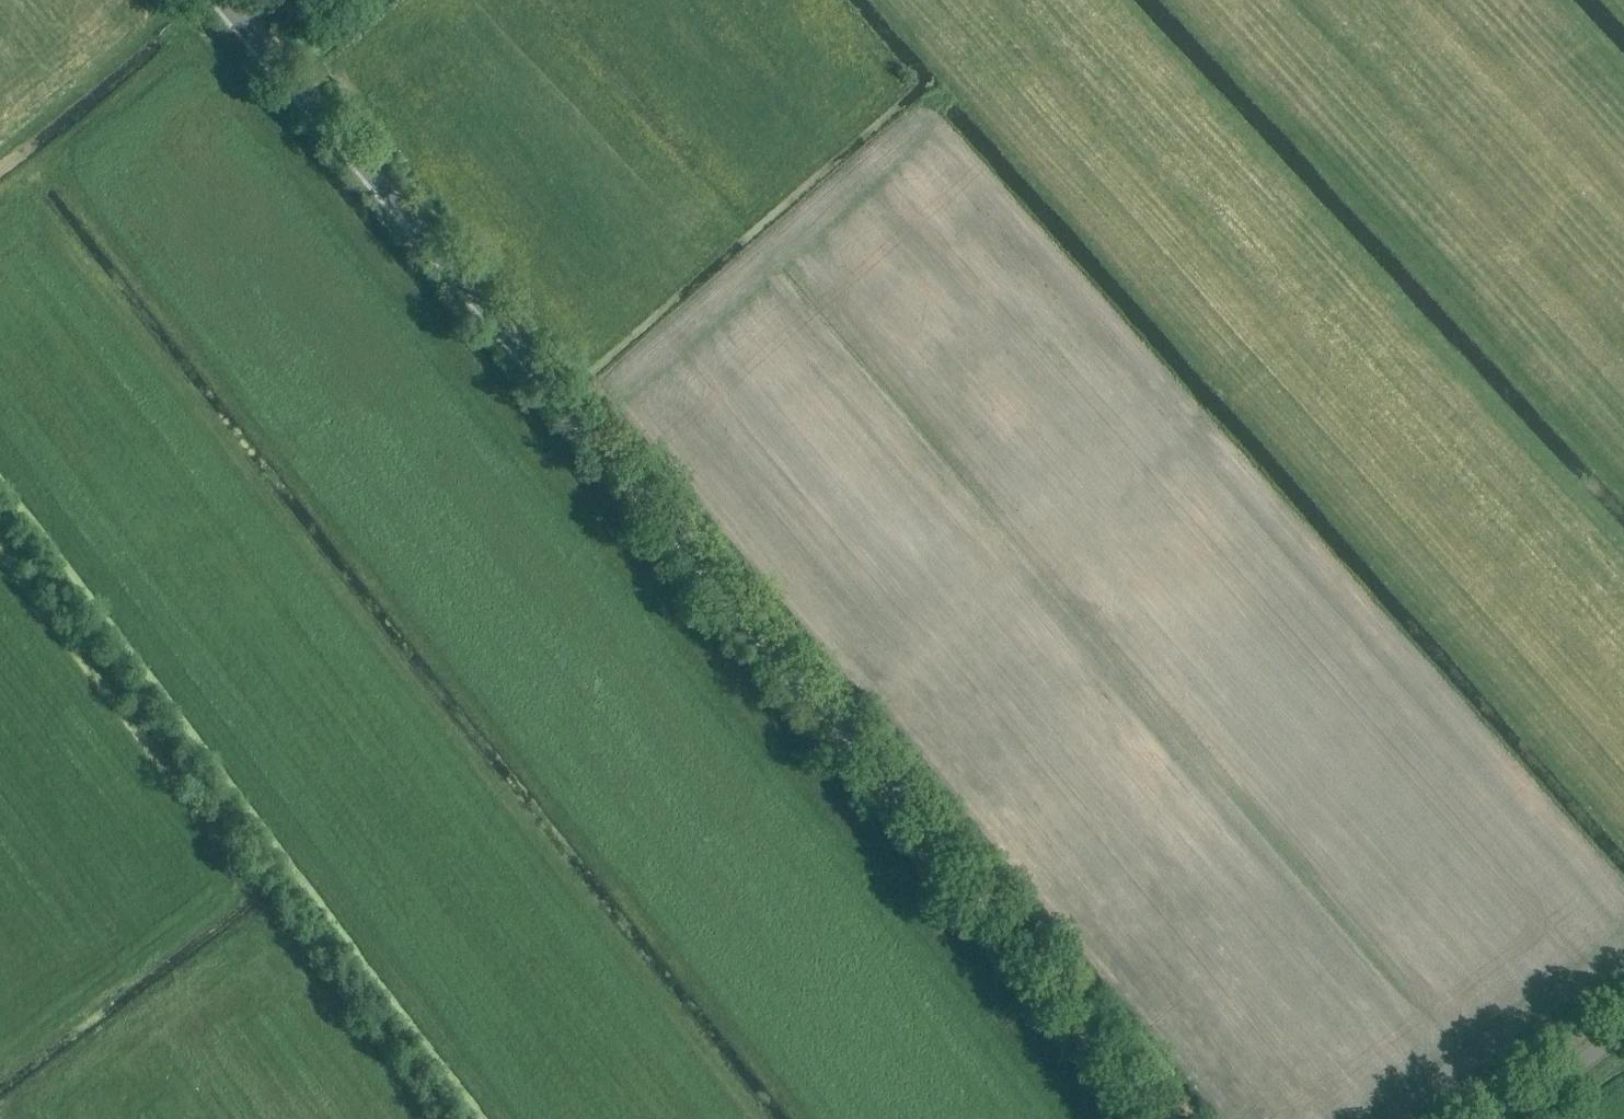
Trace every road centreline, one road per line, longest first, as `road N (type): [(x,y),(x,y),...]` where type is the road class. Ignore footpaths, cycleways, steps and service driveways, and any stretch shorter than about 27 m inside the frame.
road 1 (tertiary): [(1154,1118),(219,0)]
road 2 (unclassified): [(1491,1118),(1623,1015)]

